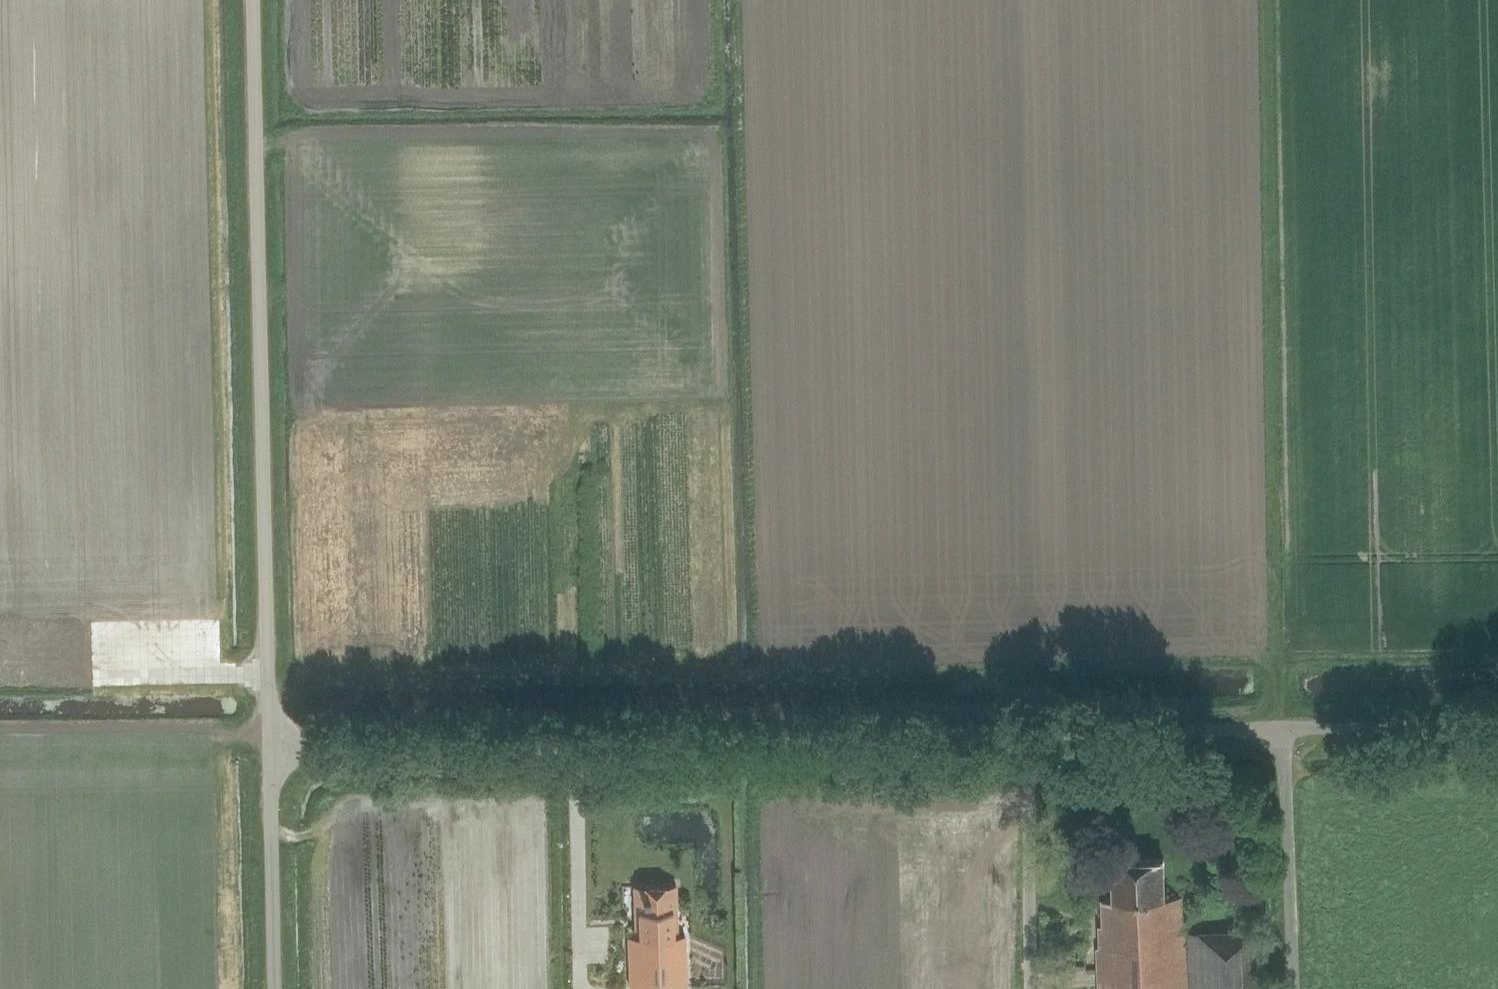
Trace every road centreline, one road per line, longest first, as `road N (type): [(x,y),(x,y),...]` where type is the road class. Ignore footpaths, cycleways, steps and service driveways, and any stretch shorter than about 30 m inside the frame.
road 1 (unclassified): [(1497,725),(269,747)]
road 2 (unclassified): [(269,747),(252,0)]
road 3 (unclassified): [(274,988),(269,747)]

